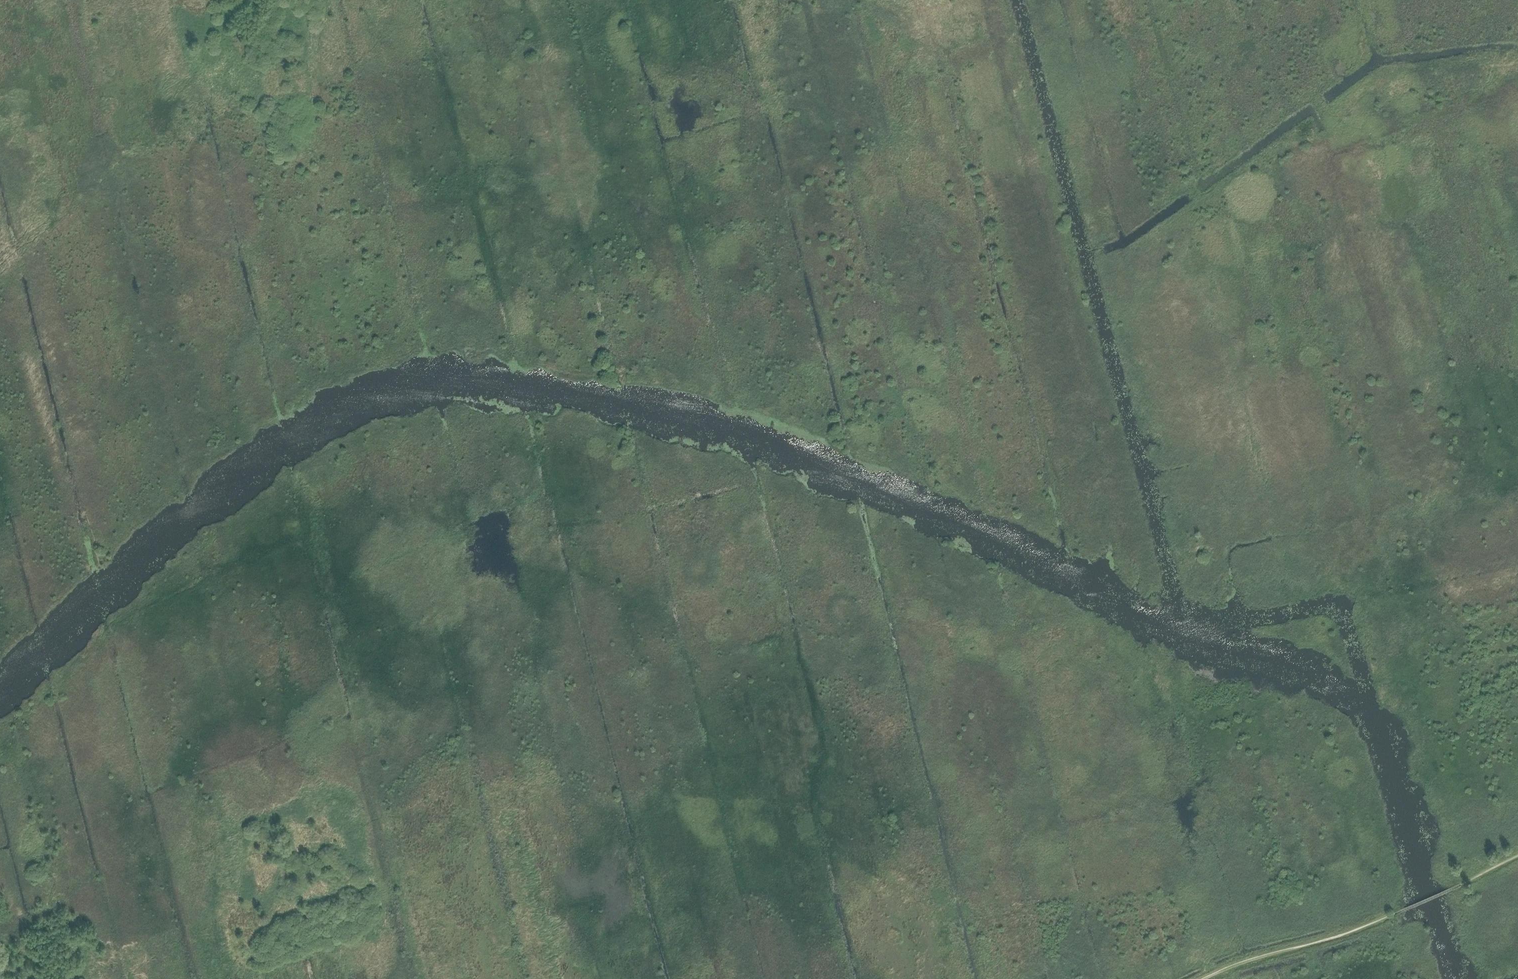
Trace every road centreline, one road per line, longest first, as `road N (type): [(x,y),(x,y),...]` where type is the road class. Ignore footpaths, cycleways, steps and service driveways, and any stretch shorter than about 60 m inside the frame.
road 1 (track): [(1205,978),(1354,930),(1517,858)]

